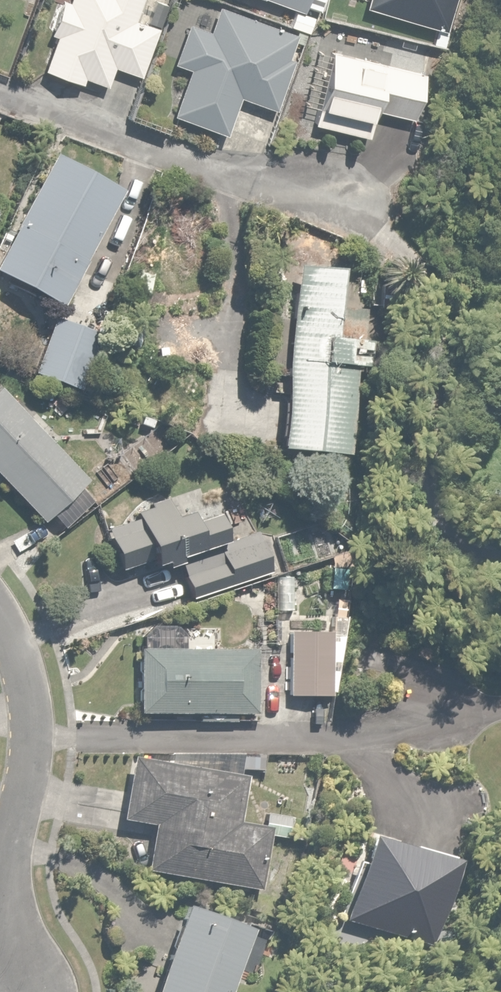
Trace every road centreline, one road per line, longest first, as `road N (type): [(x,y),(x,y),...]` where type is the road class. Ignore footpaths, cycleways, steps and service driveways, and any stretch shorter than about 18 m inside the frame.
road 1 (residential): [(0,619),(25,686),(32,740),(1,915),(3,991)]
road 2 (residential): [(0,92),(251,178),(342,196)]

